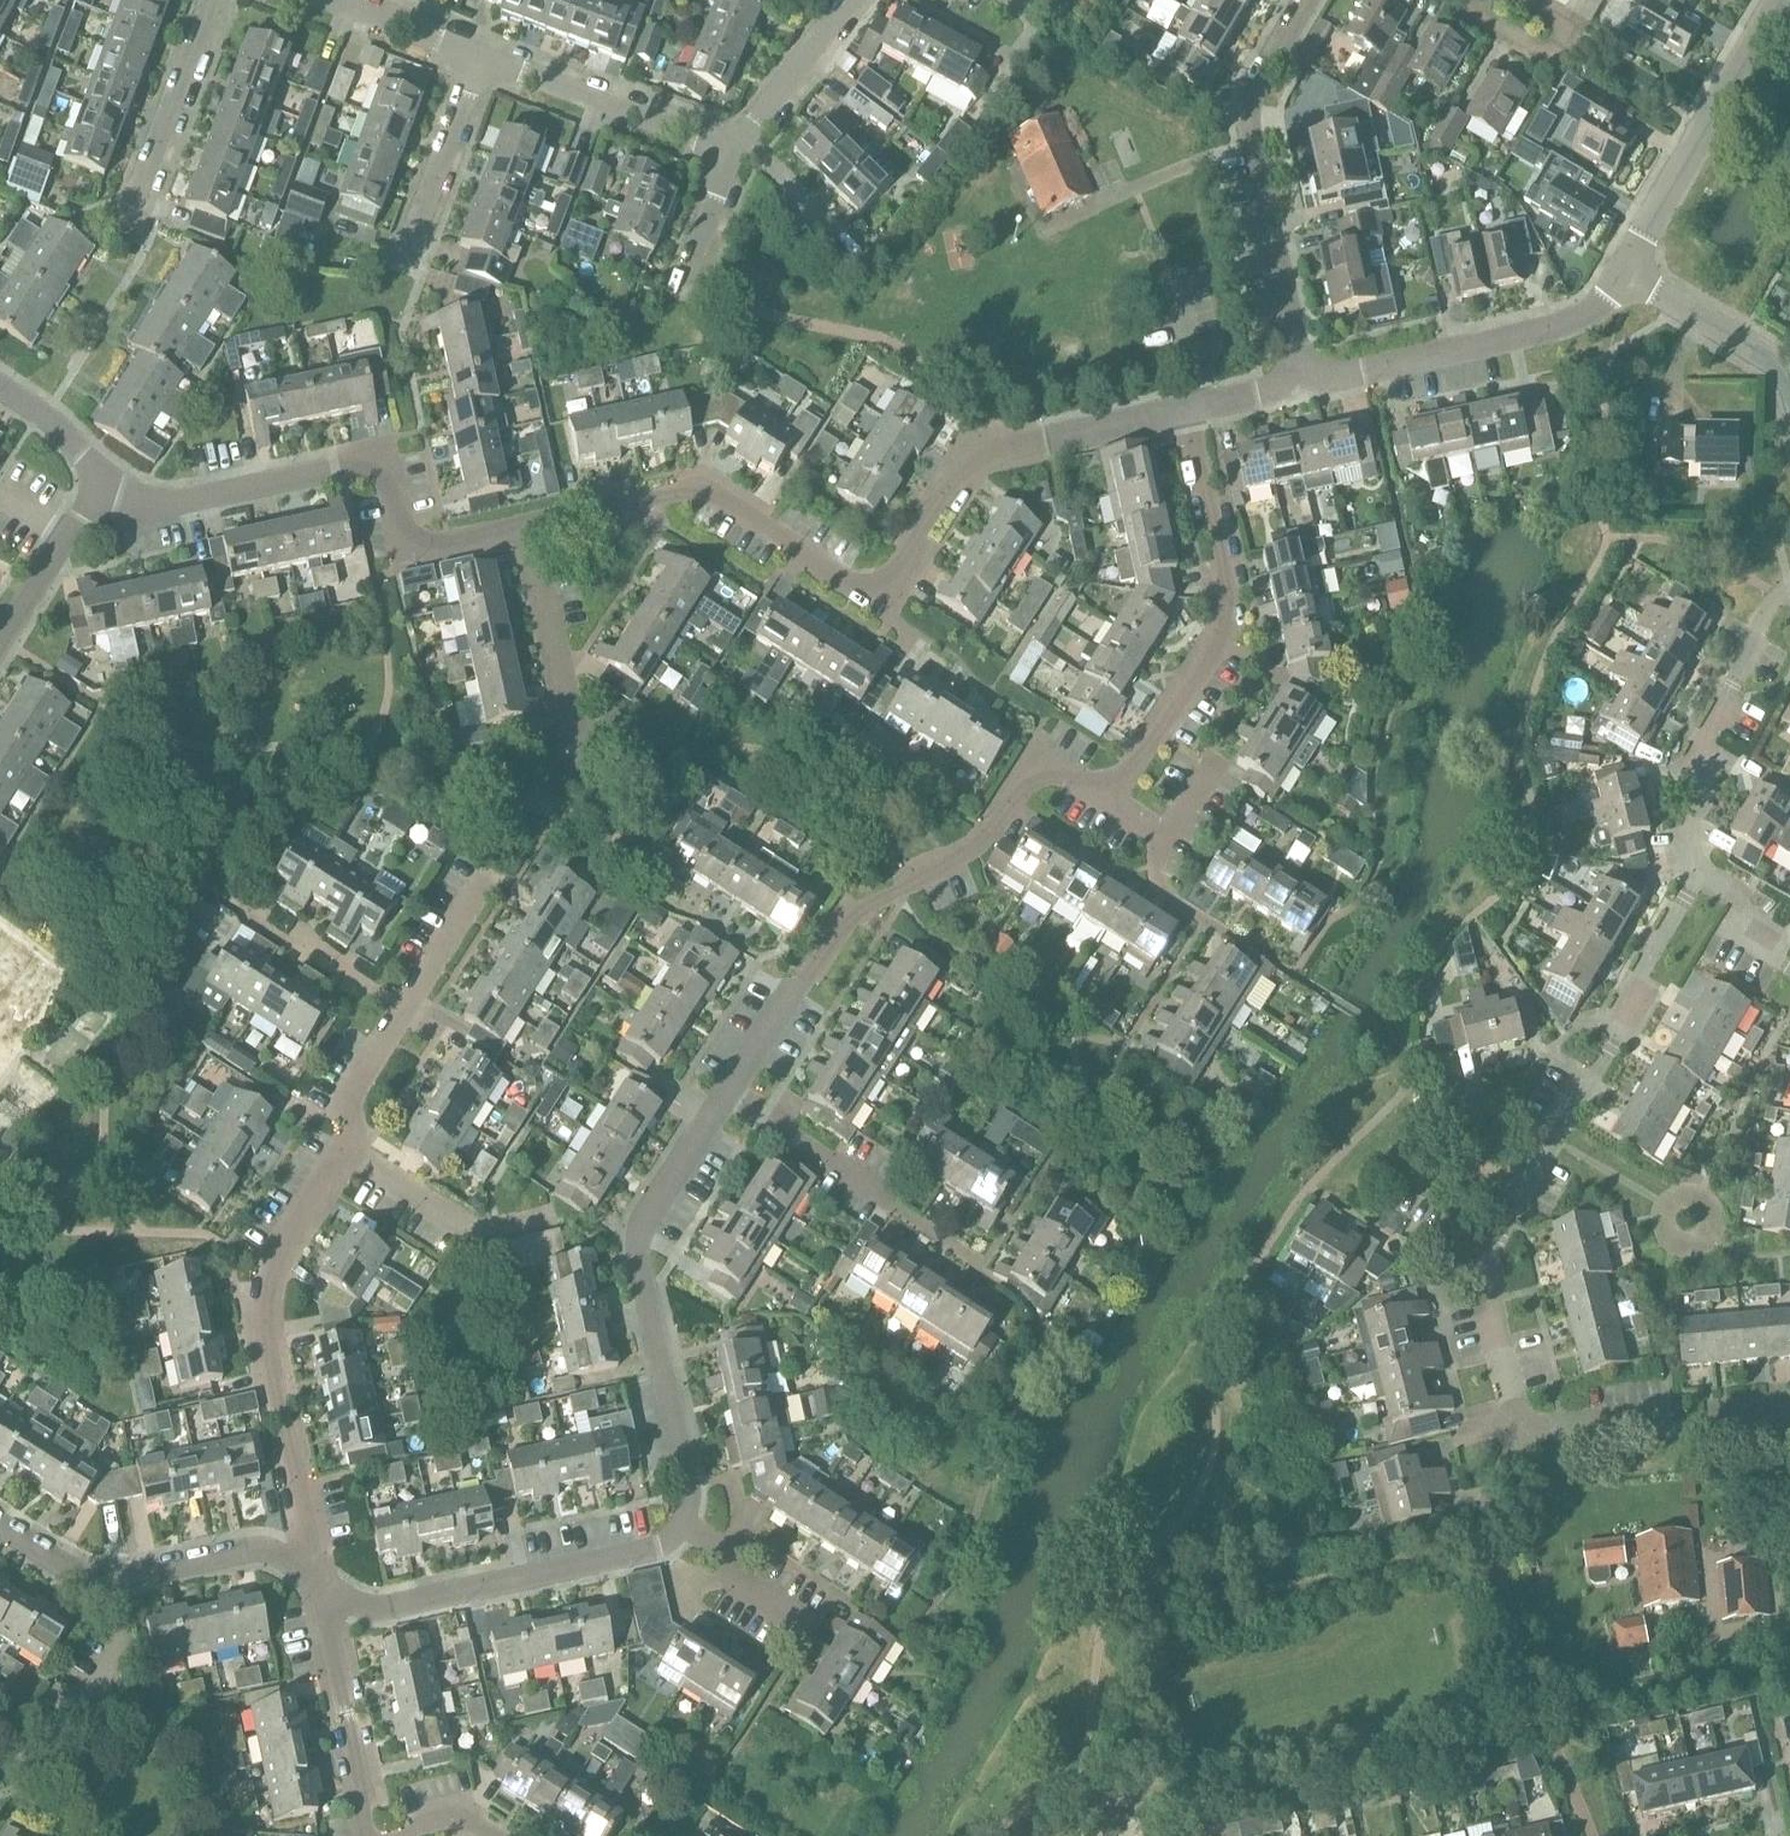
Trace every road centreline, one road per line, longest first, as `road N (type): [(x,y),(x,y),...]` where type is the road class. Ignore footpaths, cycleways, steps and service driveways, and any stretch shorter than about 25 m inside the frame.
road 1 (residential): [(320,1582),(265,1285),(344,1149)]
road 2 (residential): [(1484,1266),(1626,1024),(1640,973),(1700,863)]
road 3 (residential): [(686,1522),(689,1481),(639,1266),(646,1220),(727,1096)]
road 4 (residential): [(1089,793),(1119,778),(1226,626),(1189,416)]
road 5 (residential): [(1789,1420),(1520,1425),(1484,1266)]
road 6 (residential): [(910,563),(883,586),(853,590),(706,487),(524,527)]
road 7 (residential): [(1304,392),(1235,122),(1301,0)]
road 8 (residential): [(796,989),(864,909),(974,849),(1041,770),(1089,793)]
road 9 (residential): [(320,1582),(364,1604),(391,1607),(658,1545),(686,1522)]
road 10 (residential): [(1304,392),(1546,333),(1602,312),(1628,278)]
road 11 (residential): [(320,1582),(250,1548),(170,1573),(115,1579),(70,1571),(0,1526)]
road 12 (residential): [(1628,278),(1786,0)]
road 13 (residential): [(344,1149),(363,1074),(489,873)]
road 14 (residential): [(1700,863),(1704,753),(1776,595),(1789,589)]
road 15 (residential): [(733,150),(476,58)]
road 16 (residential): [(369,1835),(320,1582)]
road 17 (residential): [(524,527),(414,551),(392,461),(344,472)]
road 18 (residential): [(344,472),(222,497),(150,501),(102,482)]
road 19 (residential): [(569,754),(524,527)]
road 20 (residential): [(131,201),(211,0)]
road 21 (residential): [(404,254),(476,58)]
road 22 (residential): [(524,1209),(473,1225),(344,1149)]
road 23 (residential): [(1789,385),(1773,359),(1628,278)]
road 24 (residential): [(0,642),(102,482)]
road 25 (residential): [(733,150),(845,0)]
road 26 (residential): [(883,1193),(727,1096)]
road 27 (residential): [(1008,447),(1189,416)]
road 28 (residential): [(1089,793),(1169,837),(1211,765)]
road 29 (residential): [(686,1522),(814,1619)]
road 30 (residential): [(476,58),(331,0)]
road 31 (residential): [(910,563),(960,478),(1008,447)]
road 32 (residential): [(682,288),(733,150)]
road 33 (residential): [(102,482),(73,434),(0,386)]
road 34 (residential): [(1789,965),(1739,896),(1700,863)]
road 35 (residential): [(727,1096),(796,989)]

